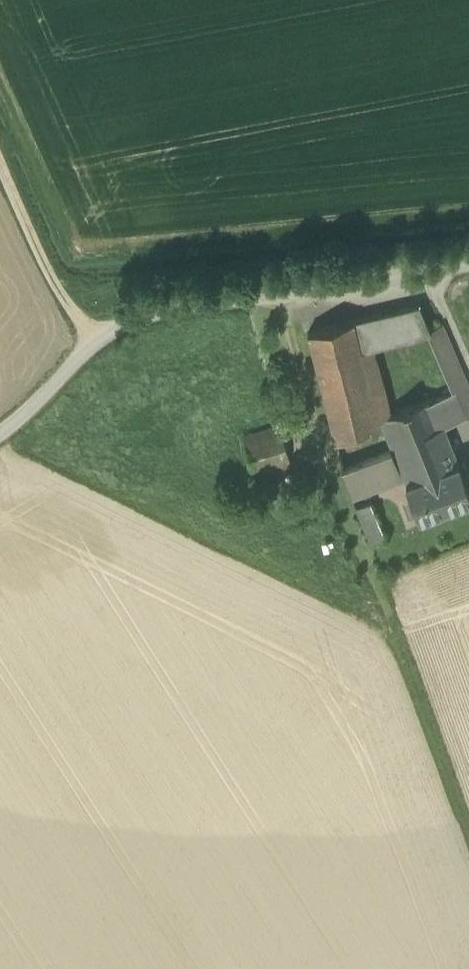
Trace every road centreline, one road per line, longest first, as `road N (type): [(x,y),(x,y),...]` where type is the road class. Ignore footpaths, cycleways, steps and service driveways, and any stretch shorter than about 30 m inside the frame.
road 1 (track): [(273,287),(327,465),(468,841)]
road 2 (unclassified): [(468,261),(145,303),(85,340),(26,421),(0,437)]

